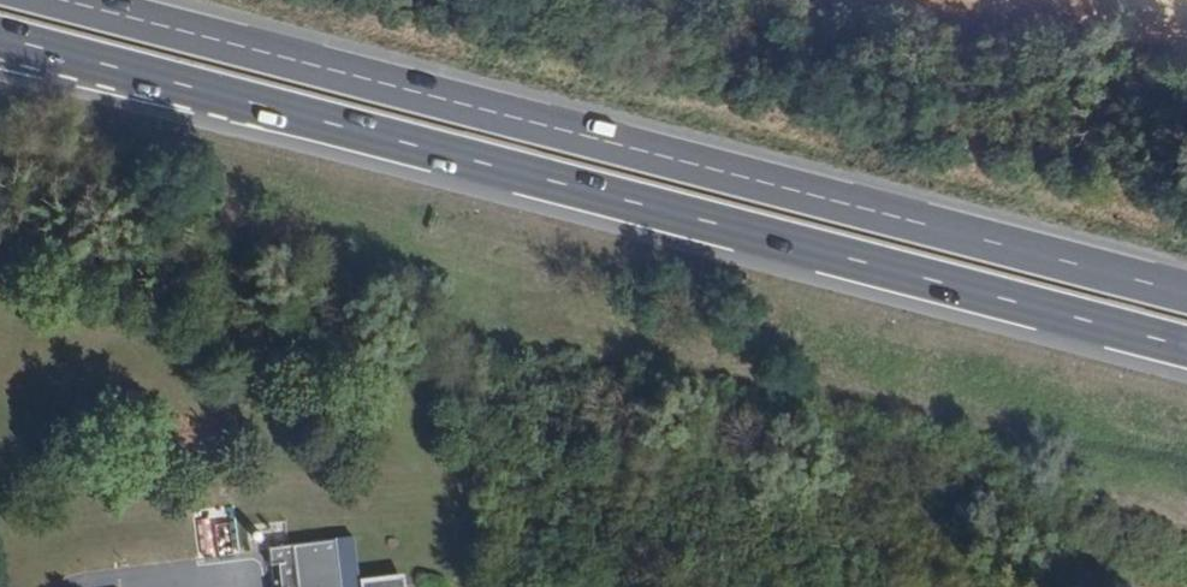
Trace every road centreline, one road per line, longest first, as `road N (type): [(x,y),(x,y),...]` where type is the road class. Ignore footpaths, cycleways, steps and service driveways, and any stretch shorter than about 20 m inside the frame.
road 1 (trunk): [(0,32),(1186,342)]
road 2 (trunk): [(1186,290),(89,0)]

